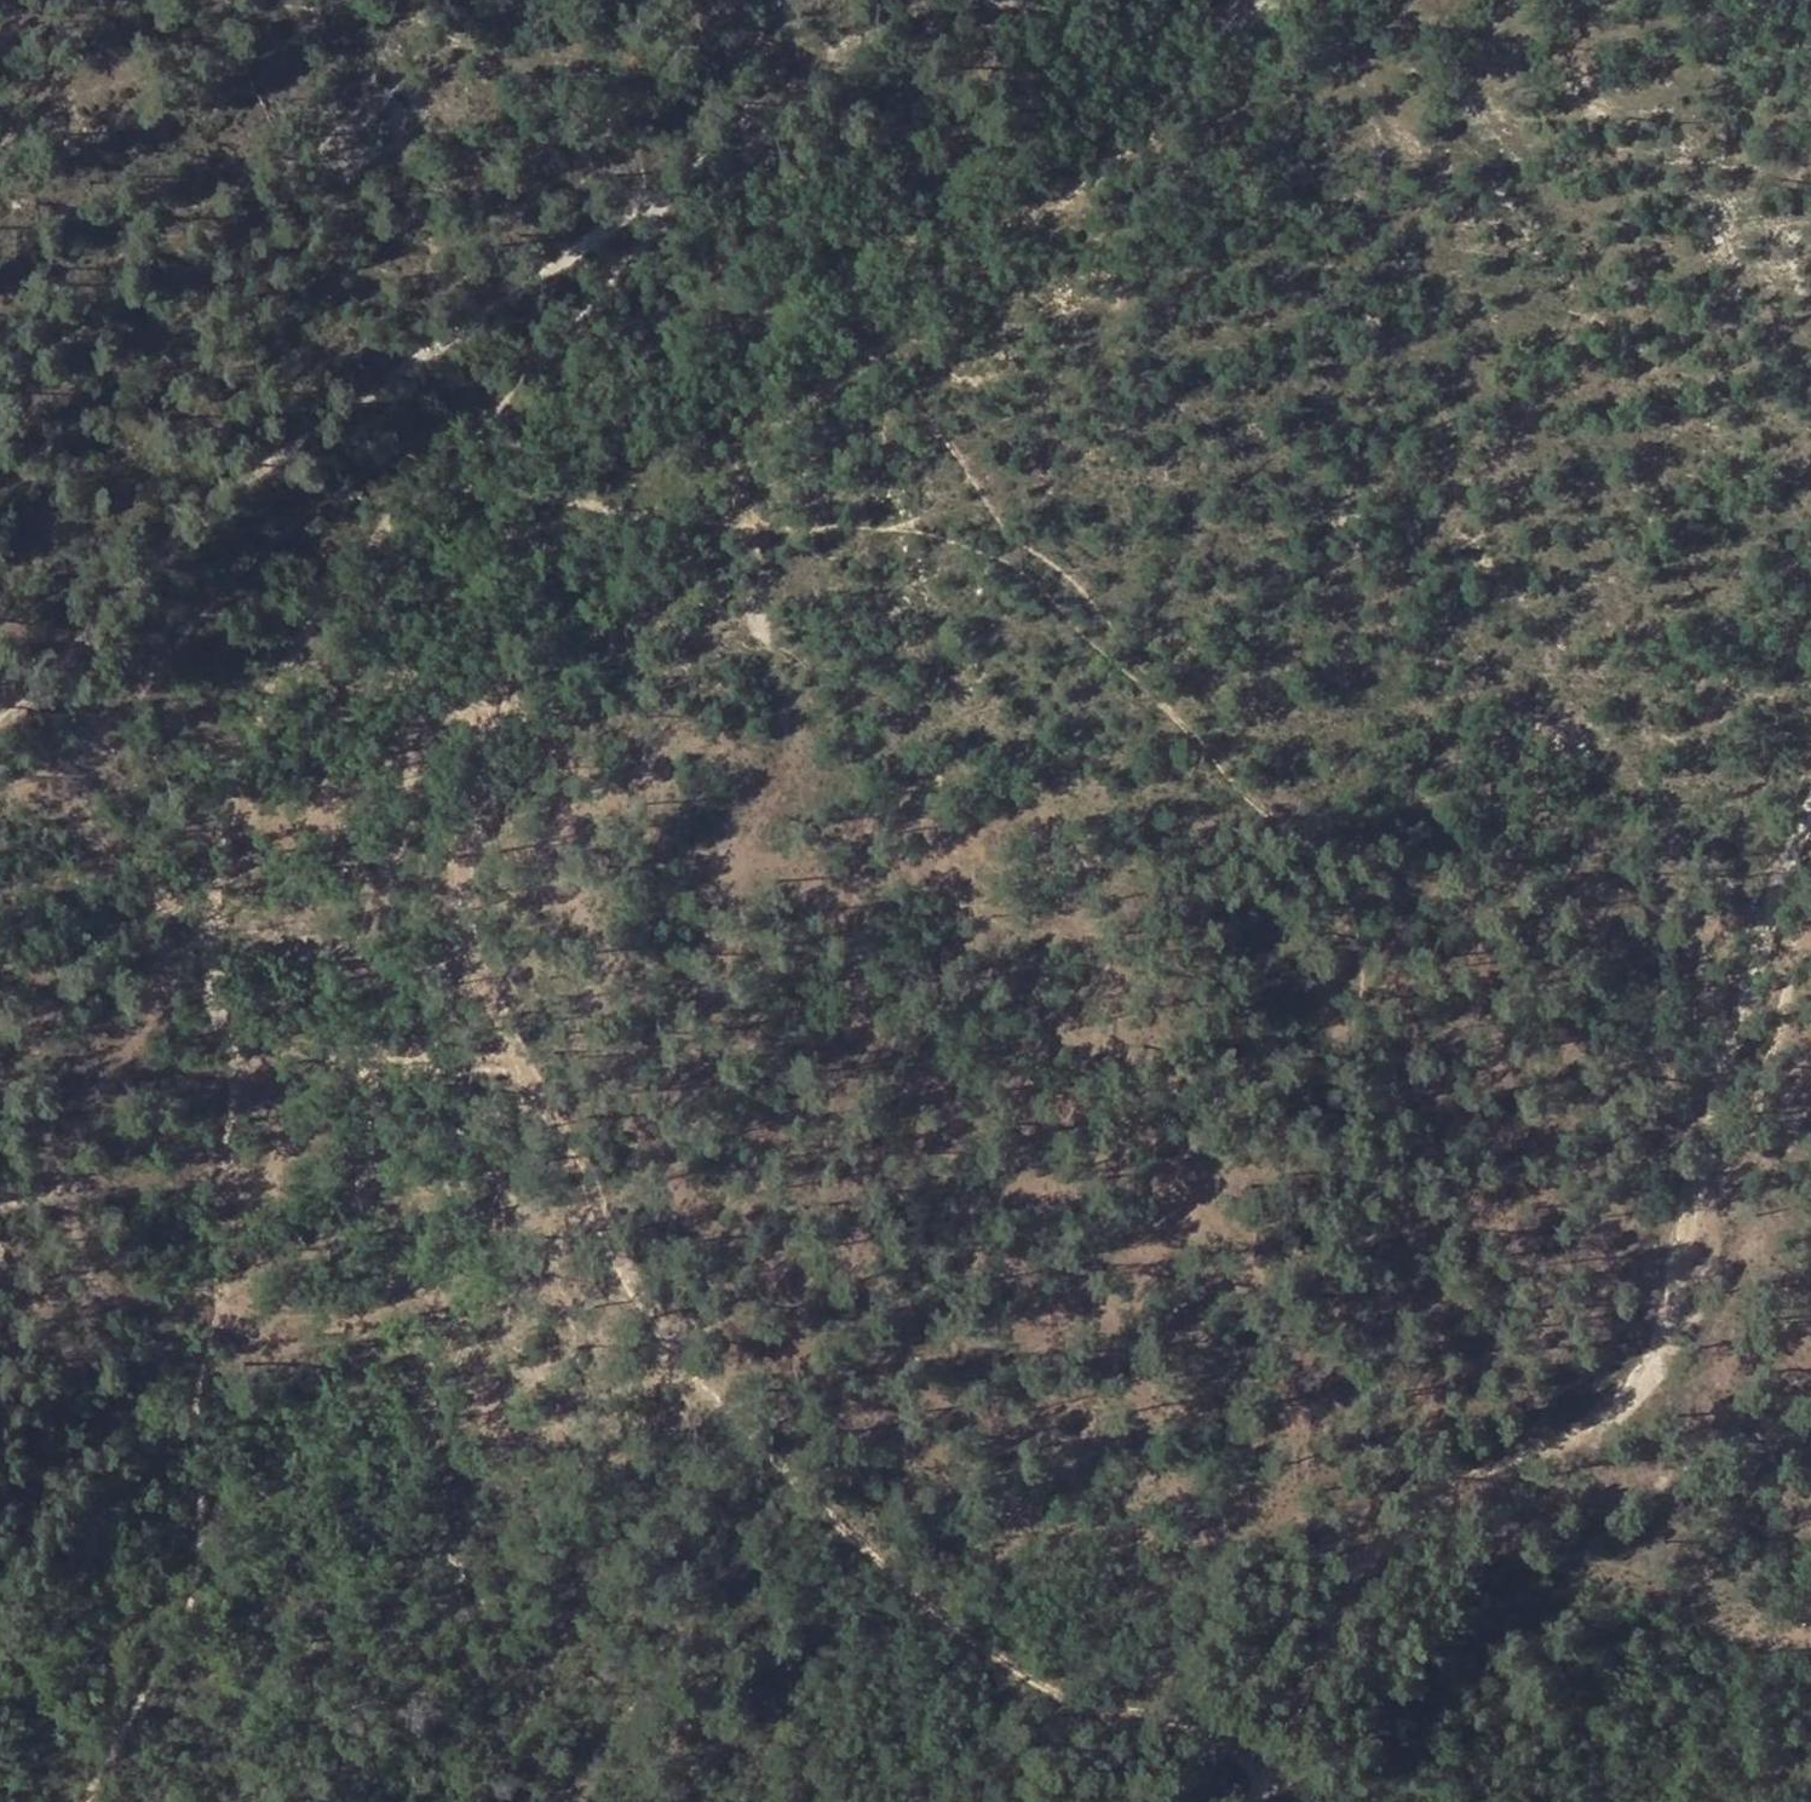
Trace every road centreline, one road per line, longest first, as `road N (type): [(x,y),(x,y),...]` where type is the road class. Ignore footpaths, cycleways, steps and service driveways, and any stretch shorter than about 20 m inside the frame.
road 1 (track): [(1278,0),(1176,80),(915,332),(775,427),(714,512),(675,521),(466,489),(417,503),(382,531),(248,724),(214,842),(216,1017),(232,1088),(218,1177),(216,1324),(195,1394),(204,1527),(190,1623),(86,1801)]
road 2 (track): [(1262,1801),(1334,1586),(1622,1377),(1744,943),(1810,808)]

